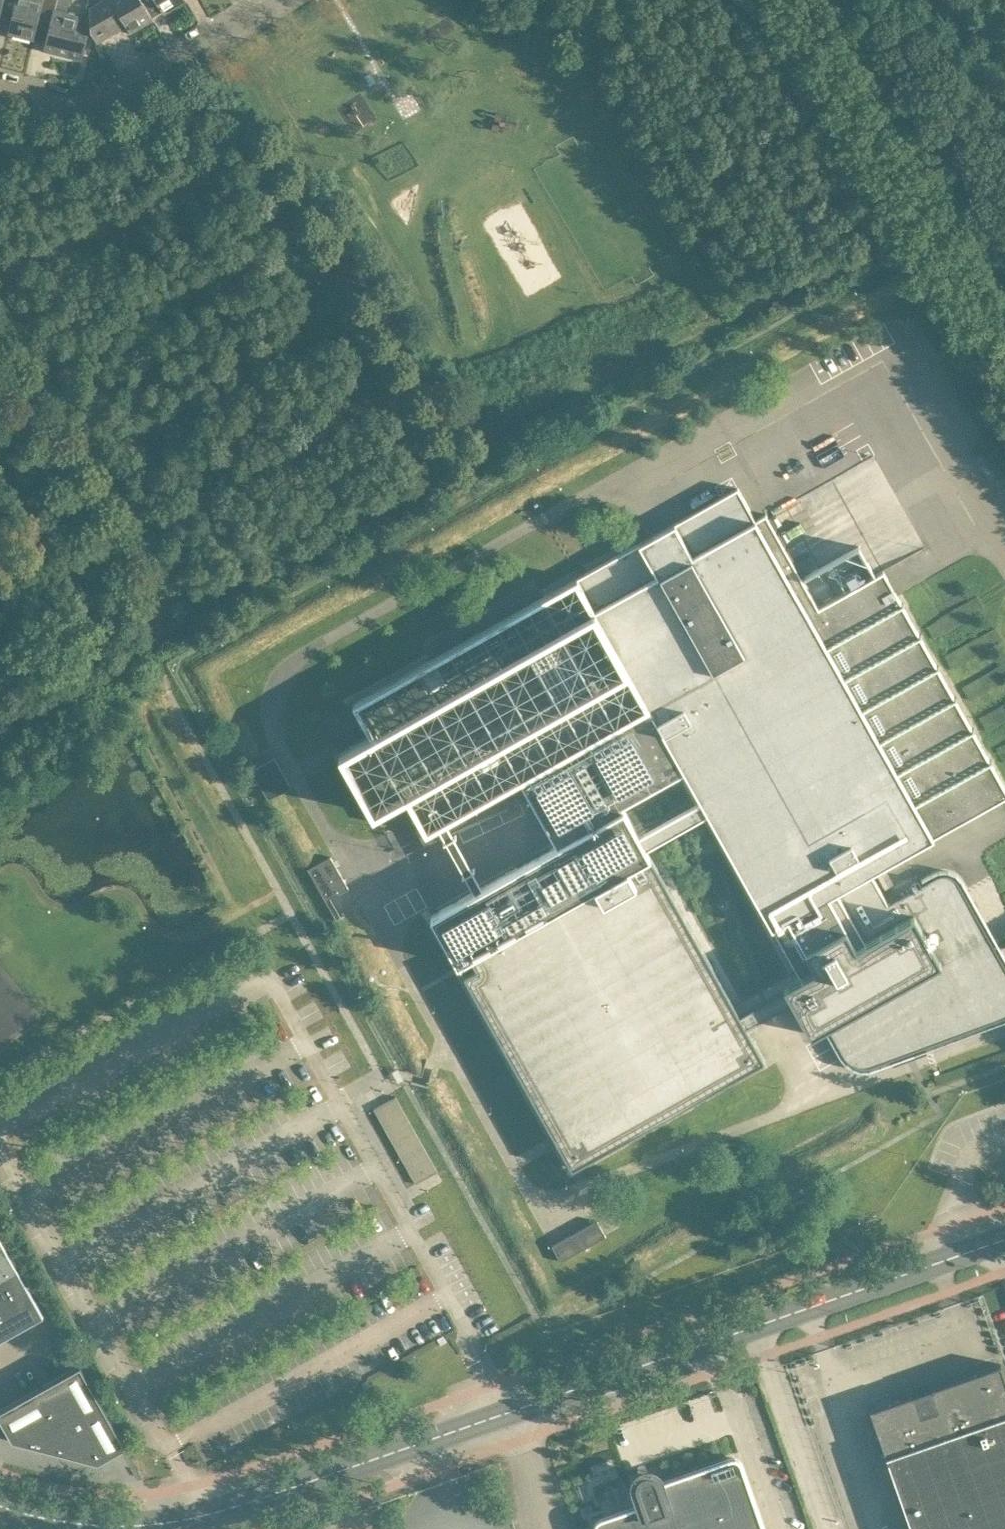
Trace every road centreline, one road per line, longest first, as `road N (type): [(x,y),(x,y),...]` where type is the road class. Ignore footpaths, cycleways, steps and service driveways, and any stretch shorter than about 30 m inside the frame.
road 1 (tertiary): [(1004,1239),(225,1512),(153,1527),(54,1524),(0,1507)]
road 2 (unclassified): [(1004,294),(834,0)]
road 3 (residential): [(0,86),(70,104),(104,99),(281,0)]

